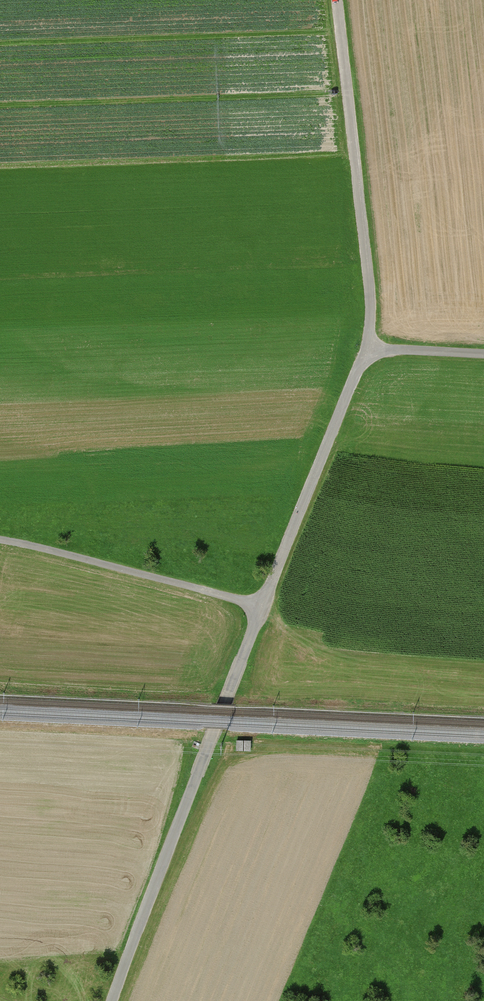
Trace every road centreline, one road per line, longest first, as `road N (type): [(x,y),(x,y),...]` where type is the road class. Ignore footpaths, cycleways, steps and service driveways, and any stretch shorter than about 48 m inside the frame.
road 1 (unclassified): [(262,606),(114,1000)]
road 2 (unclassified): [(483,353),(396,349),(360,367),(262,606)]
road 3 (track): [(337,0),(372,306),(360,367)]
road 4 (unclassified): [(262,606),(0,536)]

